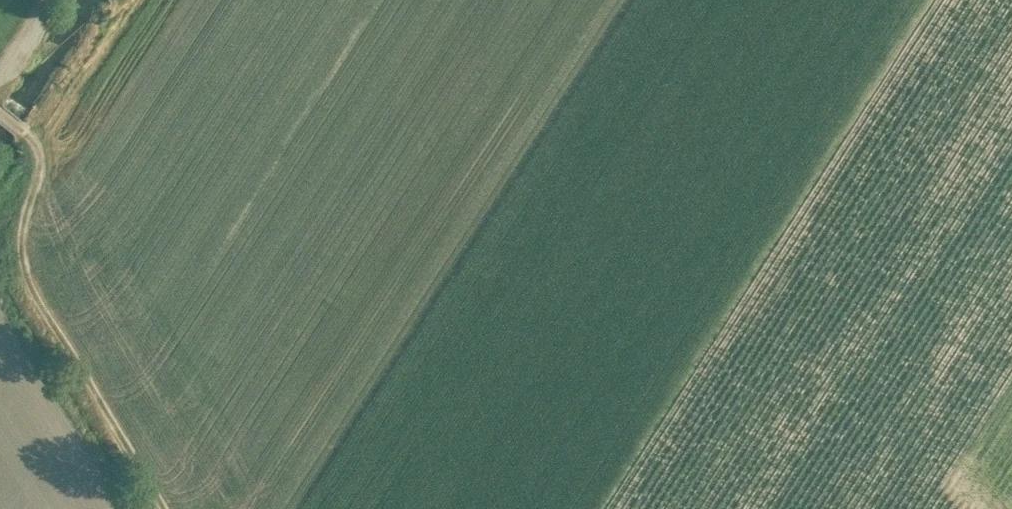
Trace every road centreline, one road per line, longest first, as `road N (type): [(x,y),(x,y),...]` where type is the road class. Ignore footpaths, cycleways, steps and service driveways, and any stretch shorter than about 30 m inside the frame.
road 1 (track): [(170,508),(37,294),(26,230),(44,157),(20,127)]

